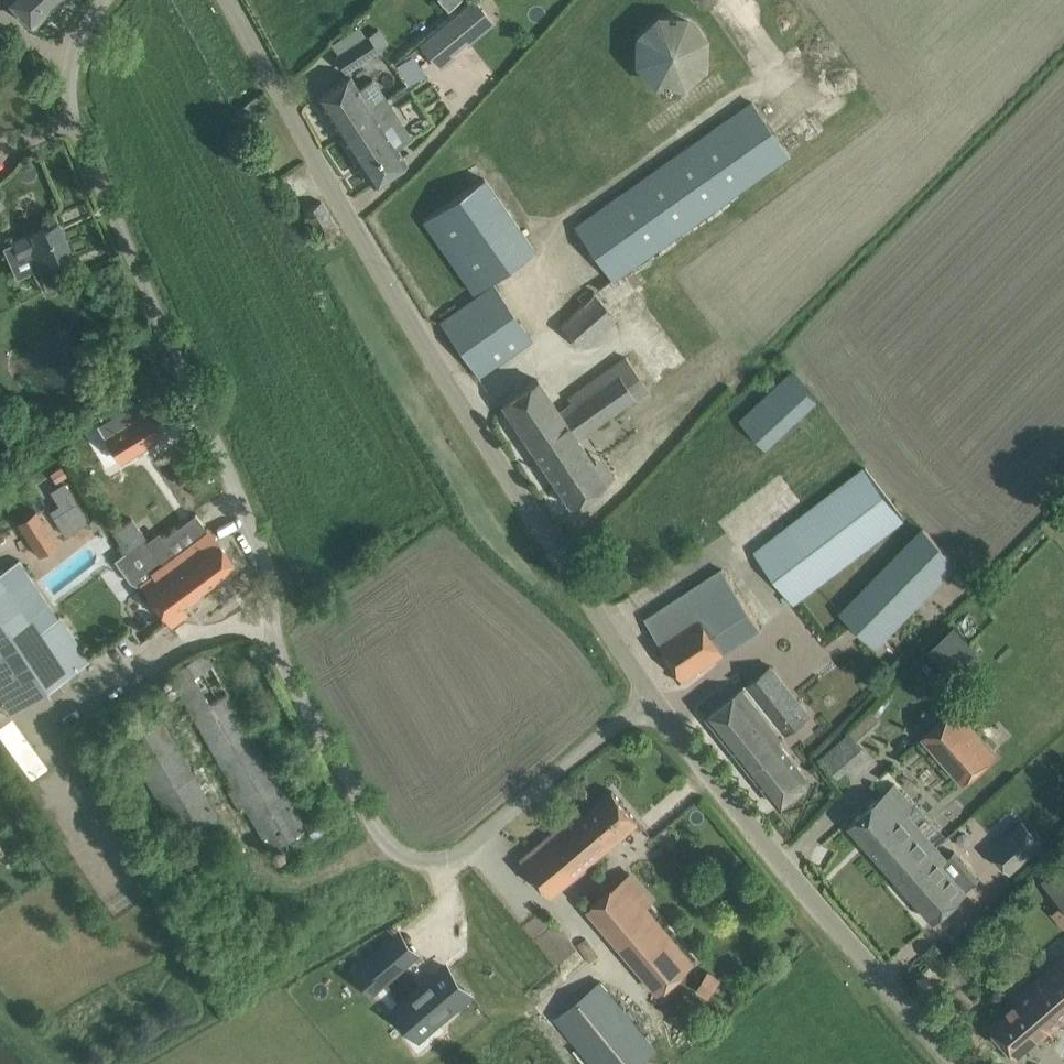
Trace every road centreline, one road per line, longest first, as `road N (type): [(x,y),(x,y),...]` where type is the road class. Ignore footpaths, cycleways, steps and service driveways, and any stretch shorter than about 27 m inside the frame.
road 1 (residential): [(655,697),(471,847),(434,860),(399,849),(276,643),(269,559),(79,141),(69,92),(75,43),(97,0)]
road 2 (unclassified): [(655,697),(439,369),(227,0)]
road 3 (unclassified): [(946,1063),(655,697)]

